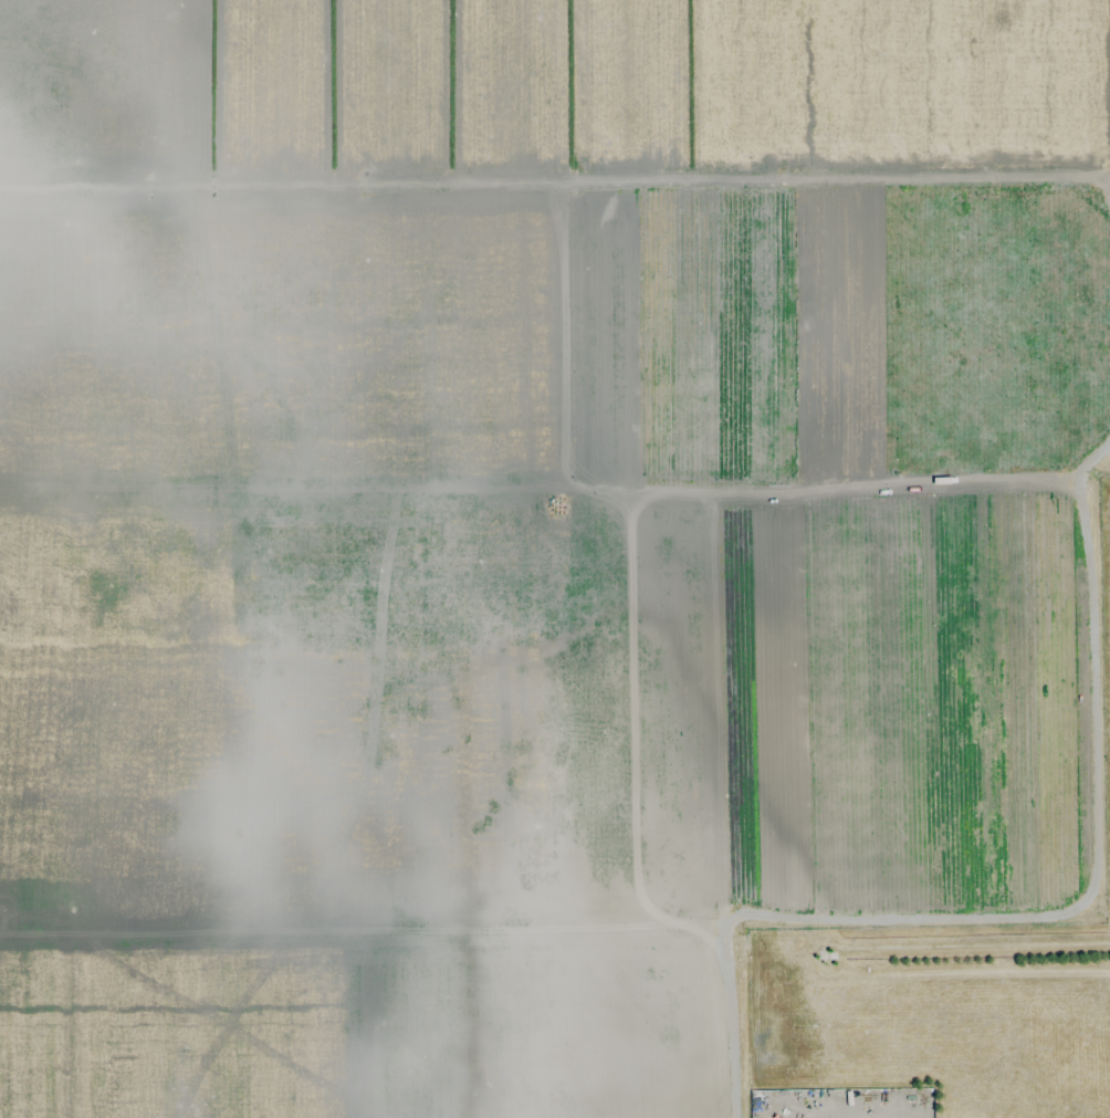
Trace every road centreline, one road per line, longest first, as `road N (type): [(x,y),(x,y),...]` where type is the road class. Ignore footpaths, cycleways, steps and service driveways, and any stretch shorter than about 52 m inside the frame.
road 1 (track): [(1109,937),(856,939)]

